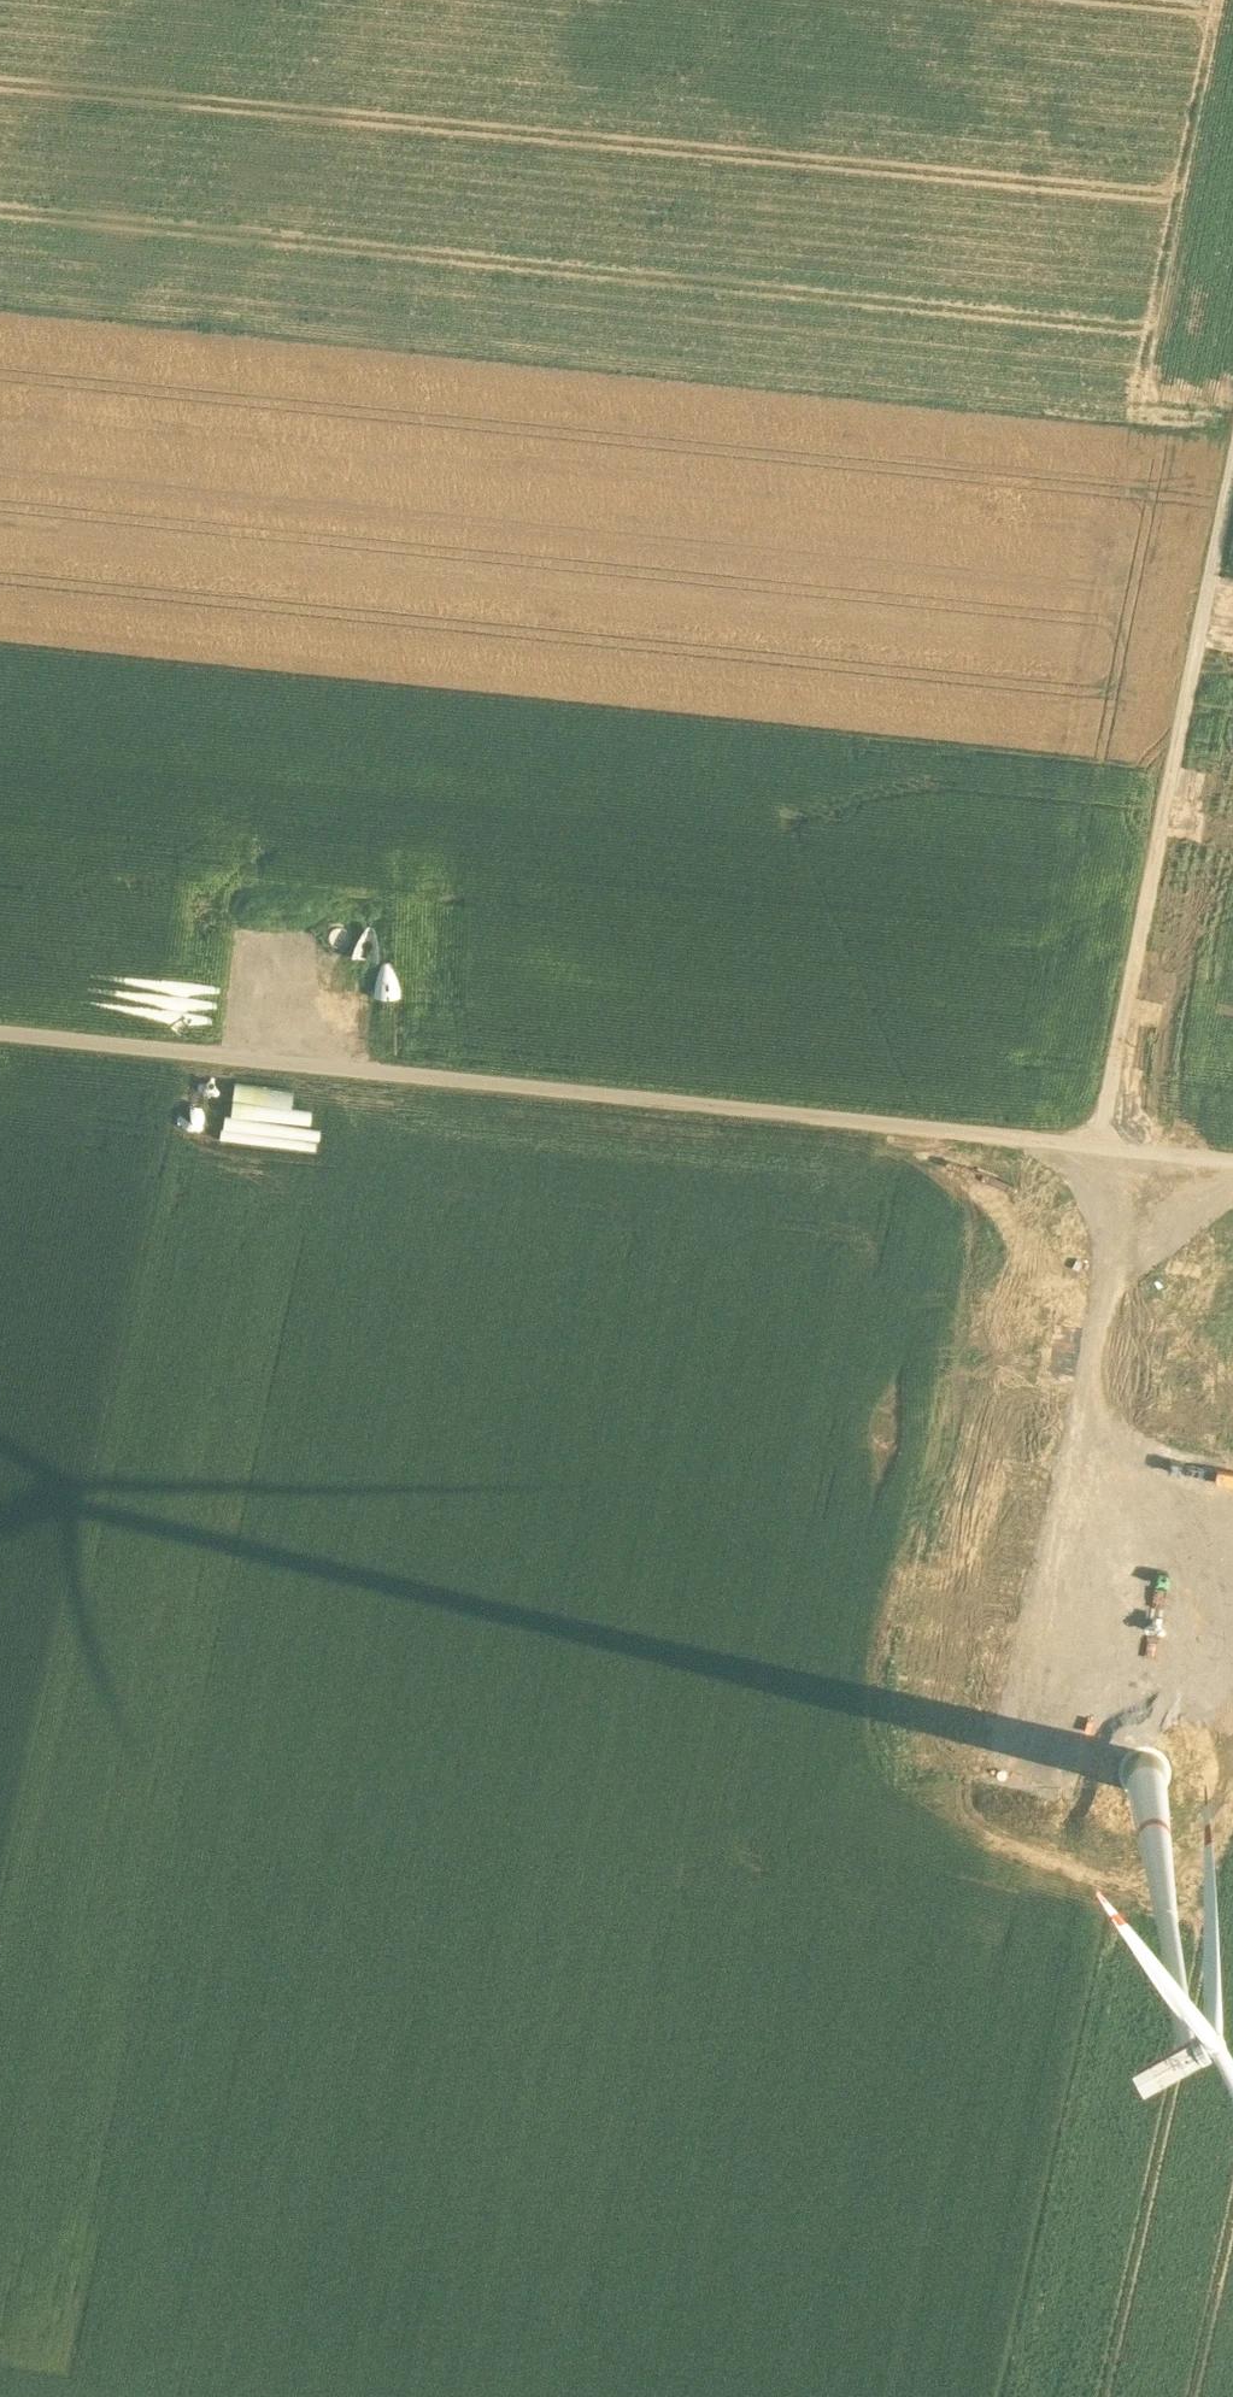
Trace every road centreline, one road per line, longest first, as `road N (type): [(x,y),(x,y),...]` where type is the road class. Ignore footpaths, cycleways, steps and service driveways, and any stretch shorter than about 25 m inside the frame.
road 1 (track): [(1232,477),(1101,1150),(1075,1416),(1011,1736)]
road 2 (unclassified): [(1232,1164),(0,1035)]

